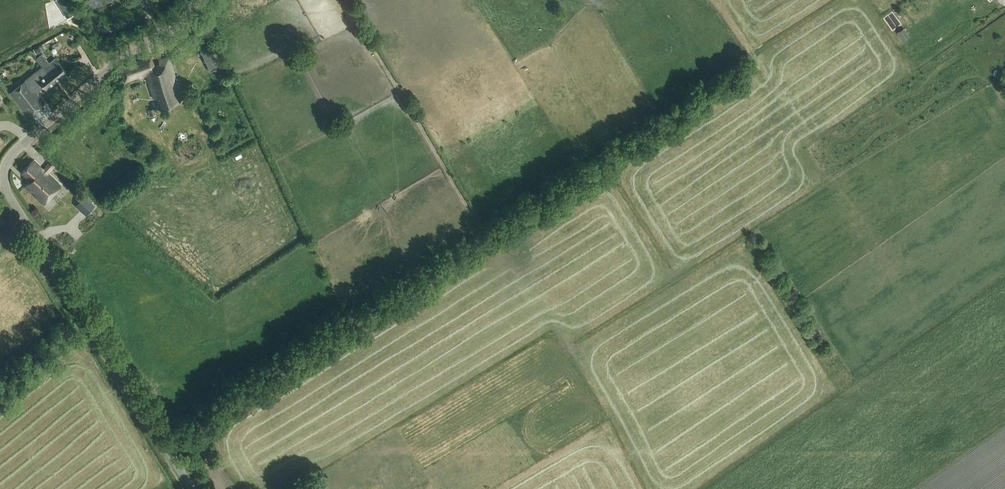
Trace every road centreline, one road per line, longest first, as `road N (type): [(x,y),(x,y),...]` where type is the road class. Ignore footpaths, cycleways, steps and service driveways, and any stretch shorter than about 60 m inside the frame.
road 1 (unclassified): [(191,488),(9,195),(5,170),(110,68),(181,23),(198,0)]

